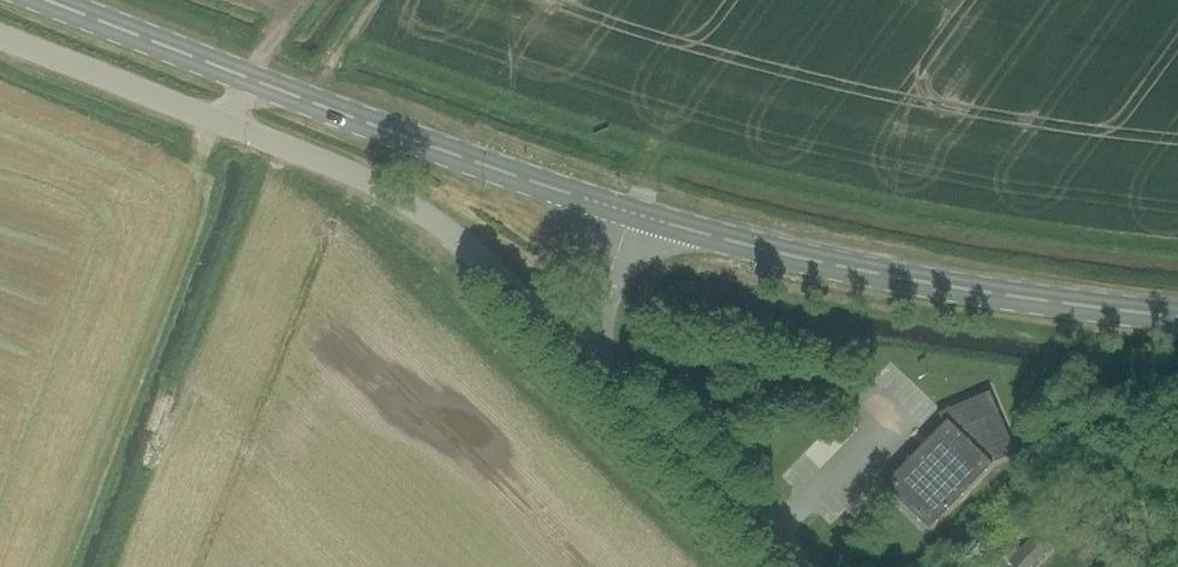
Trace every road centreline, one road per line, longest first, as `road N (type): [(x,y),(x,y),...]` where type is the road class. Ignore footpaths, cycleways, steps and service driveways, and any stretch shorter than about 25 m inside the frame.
road 1 (unclassified): [(575,347),(434,216),(241,124),(0,33)]
road 2 (secondary): [(629,213),(46,0)]
road 3 (secondary): [(1177,318),(1026,300),(811,260),(629,213)]
road 4 (residential): [(800,566),(575,347)]
road 5 (unclassified): [(575,347),(629,213)]

